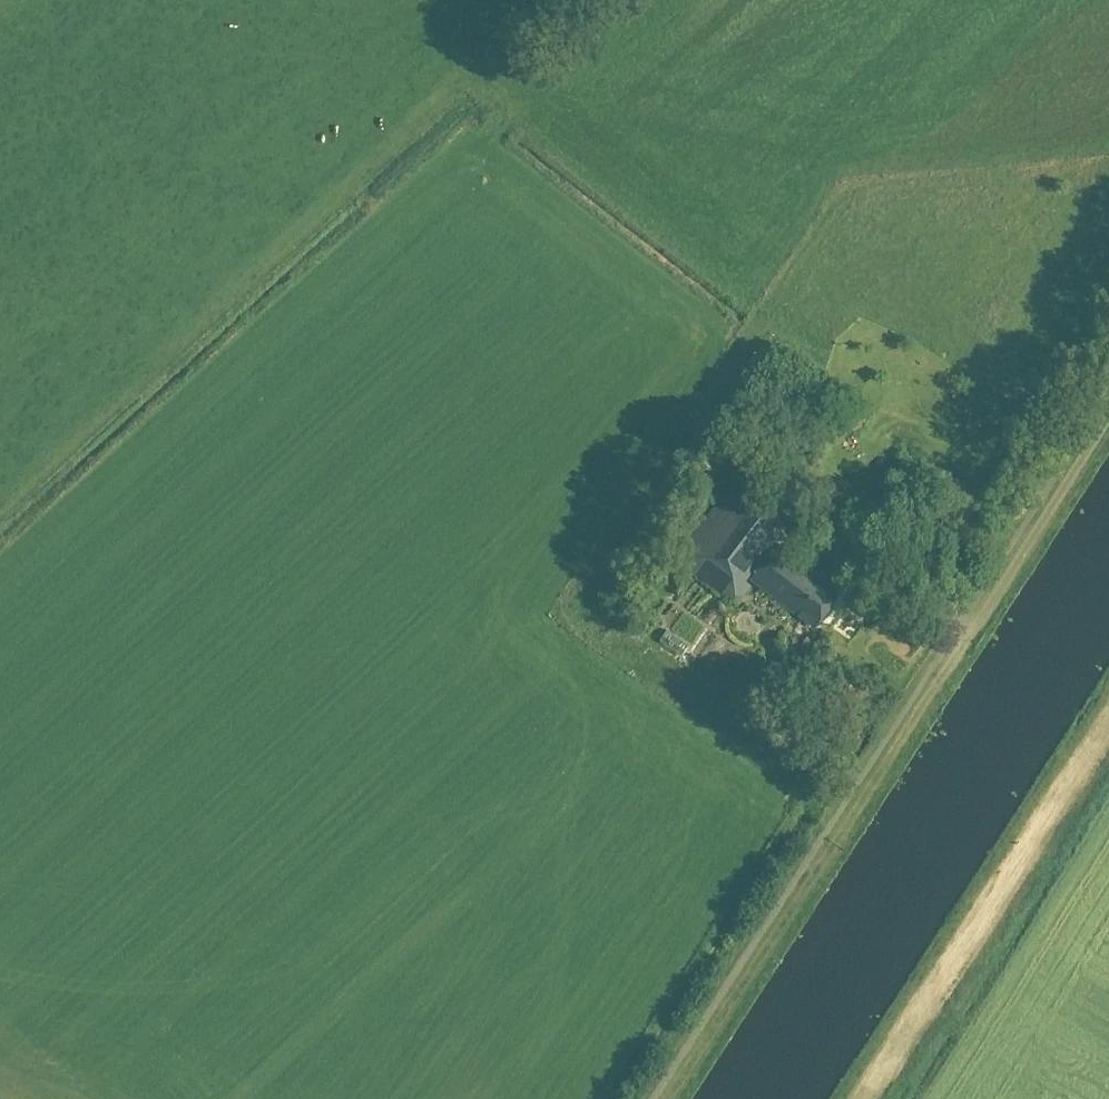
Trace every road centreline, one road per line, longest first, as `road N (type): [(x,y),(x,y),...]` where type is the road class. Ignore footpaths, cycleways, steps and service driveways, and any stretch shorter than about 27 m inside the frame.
road 1 (track): [(1108,428),(682,1098)]
road 2 (track): [(1108,724),(869,1098)]

